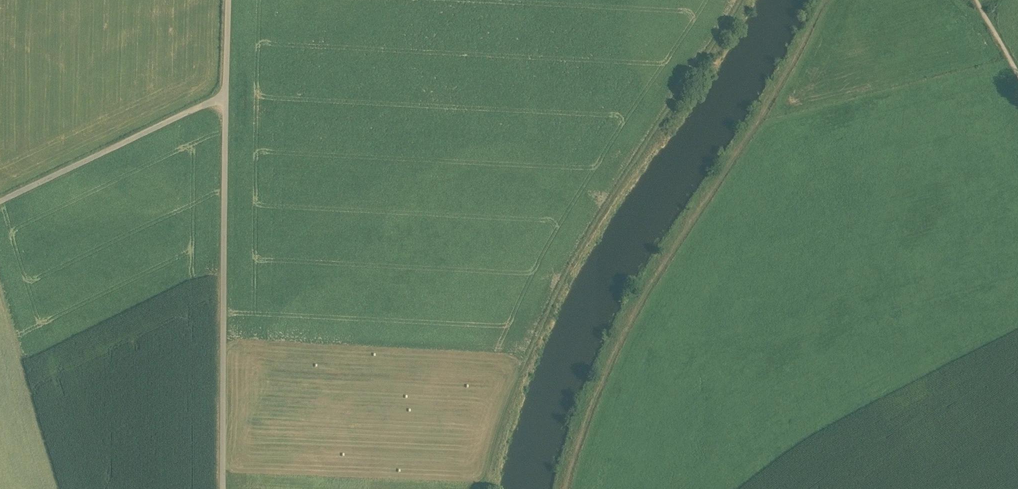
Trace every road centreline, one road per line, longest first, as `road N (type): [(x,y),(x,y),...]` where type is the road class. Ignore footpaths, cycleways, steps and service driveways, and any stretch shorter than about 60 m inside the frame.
road 1 (track): [(229,0),(224,488)]
road 2 (track): [(0,204),(212,103),(226,103)]

